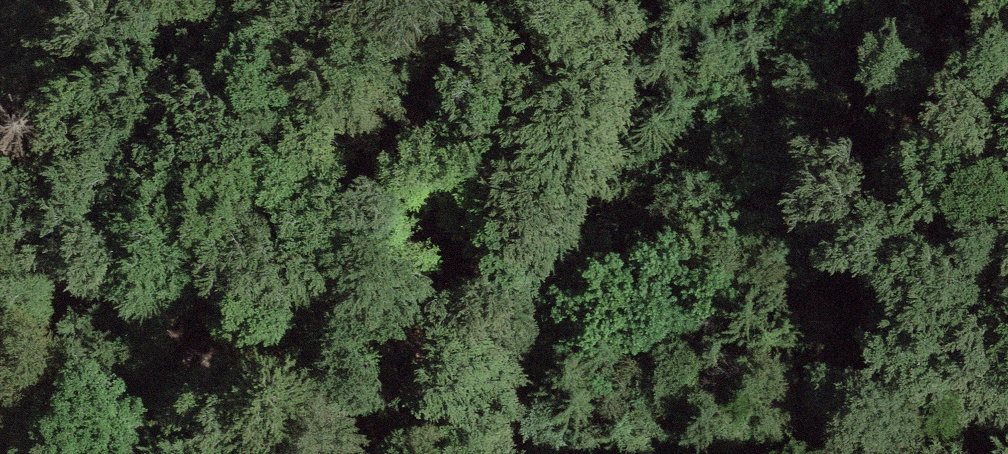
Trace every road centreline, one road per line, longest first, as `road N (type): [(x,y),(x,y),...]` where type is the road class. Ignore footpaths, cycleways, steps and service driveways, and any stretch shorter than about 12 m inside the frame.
road 1 (track): [(373,403),(629,0)]
road 2 (track): [(373,403),(209,365),(110,326),(0,253)]
road 3 (track): [(584,453),(373,403)]

